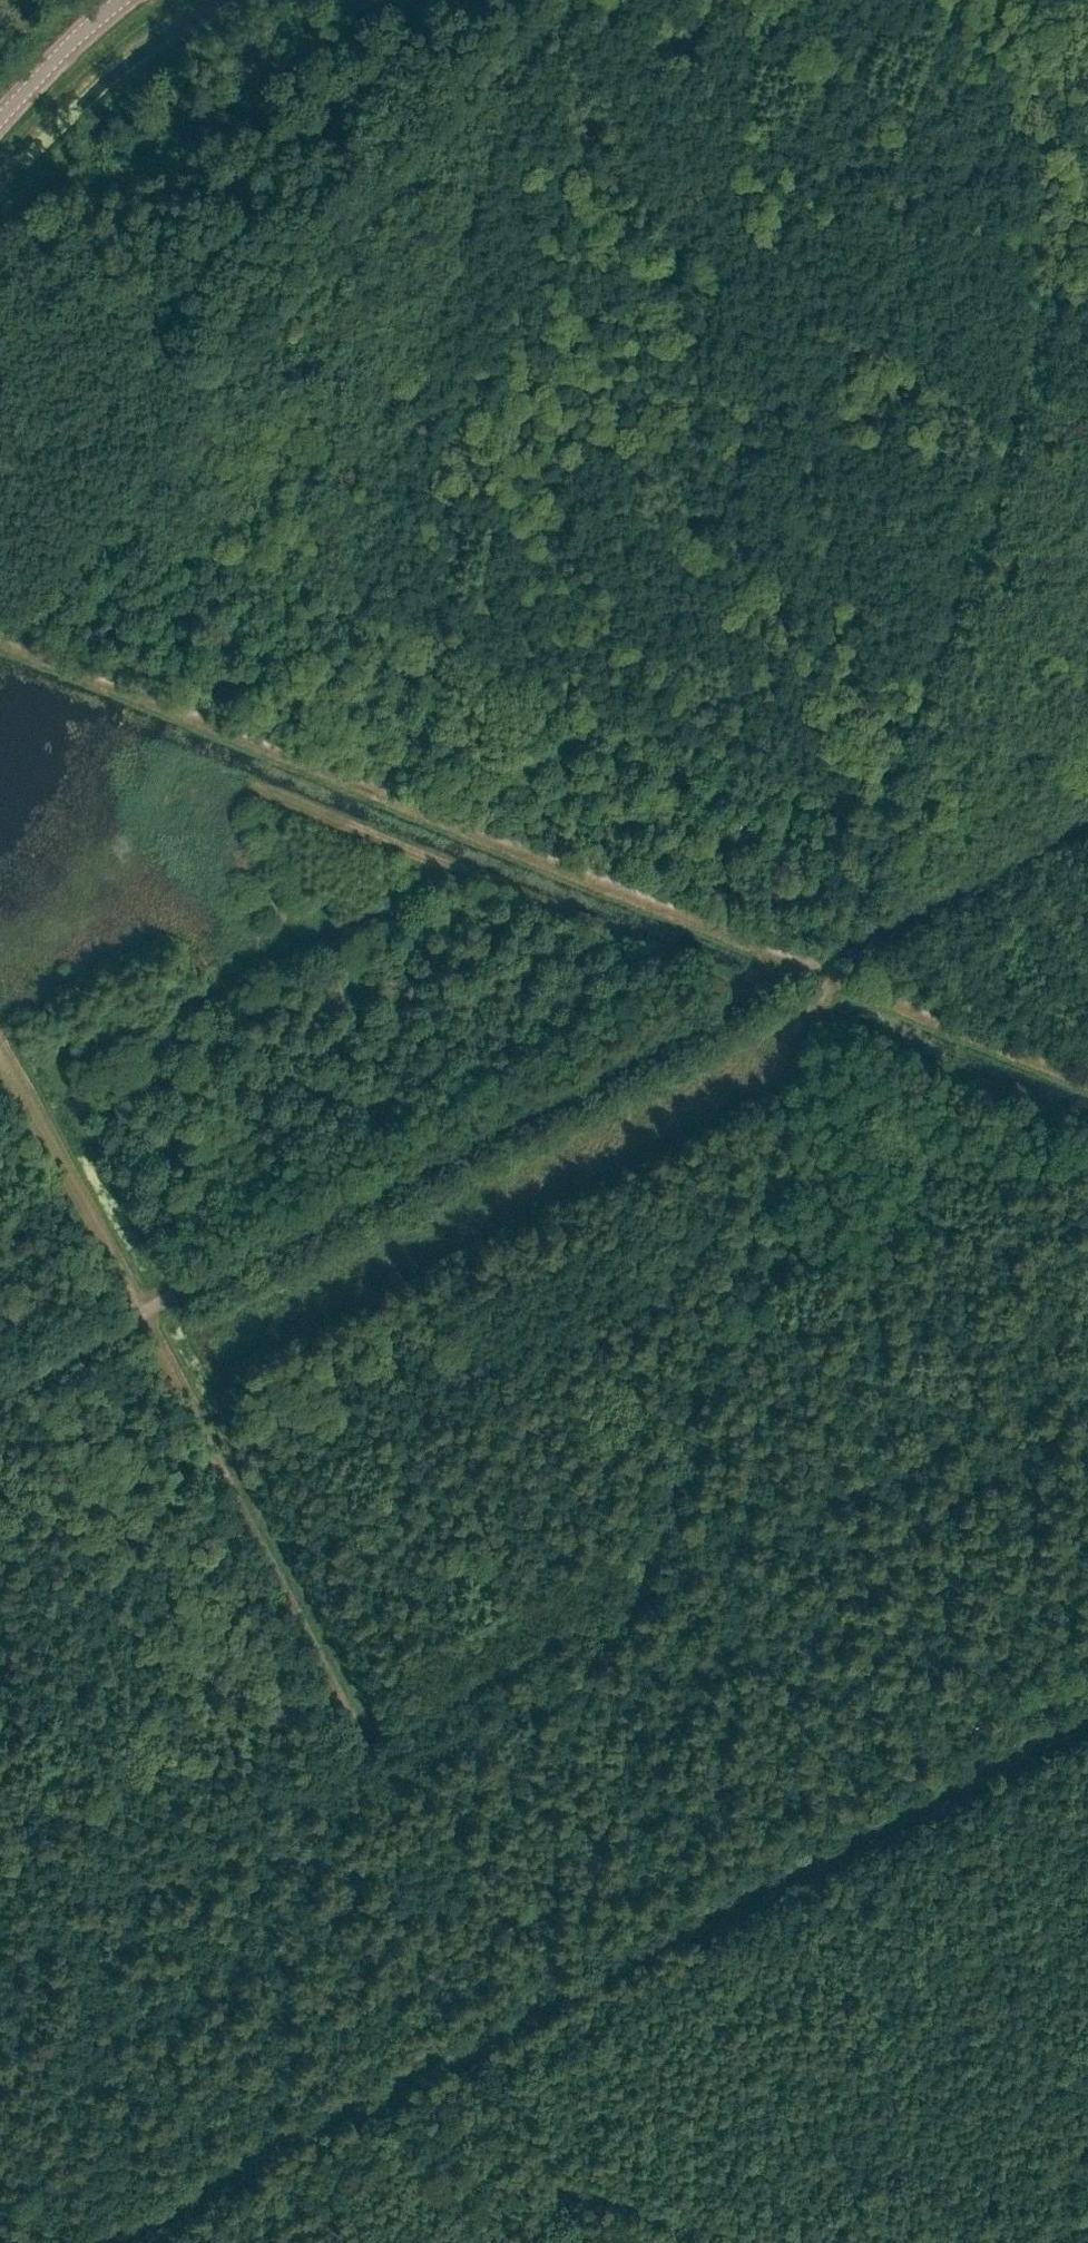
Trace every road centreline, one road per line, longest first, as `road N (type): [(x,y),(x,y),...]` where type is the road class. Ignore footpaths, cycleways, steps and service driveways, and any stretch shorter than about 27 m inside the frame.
road 1 (track): [(0,1387),(1087,824)]
road 2 (track): [(1087,1077),(0,633)]
road 3 (track): [(834,956),(1087,138)]
road 4 (track): [(0,1059),(351,1736)]
road 5 (track): [(834,956),(624,1607)]
road 6 (track): [(539,2242),(551,2202),(580,2187),(758,2242)]
road 7 (unclassified): [(0,122),(128,0)]
road 8 (track): [(560,2194),(492,2066)]

